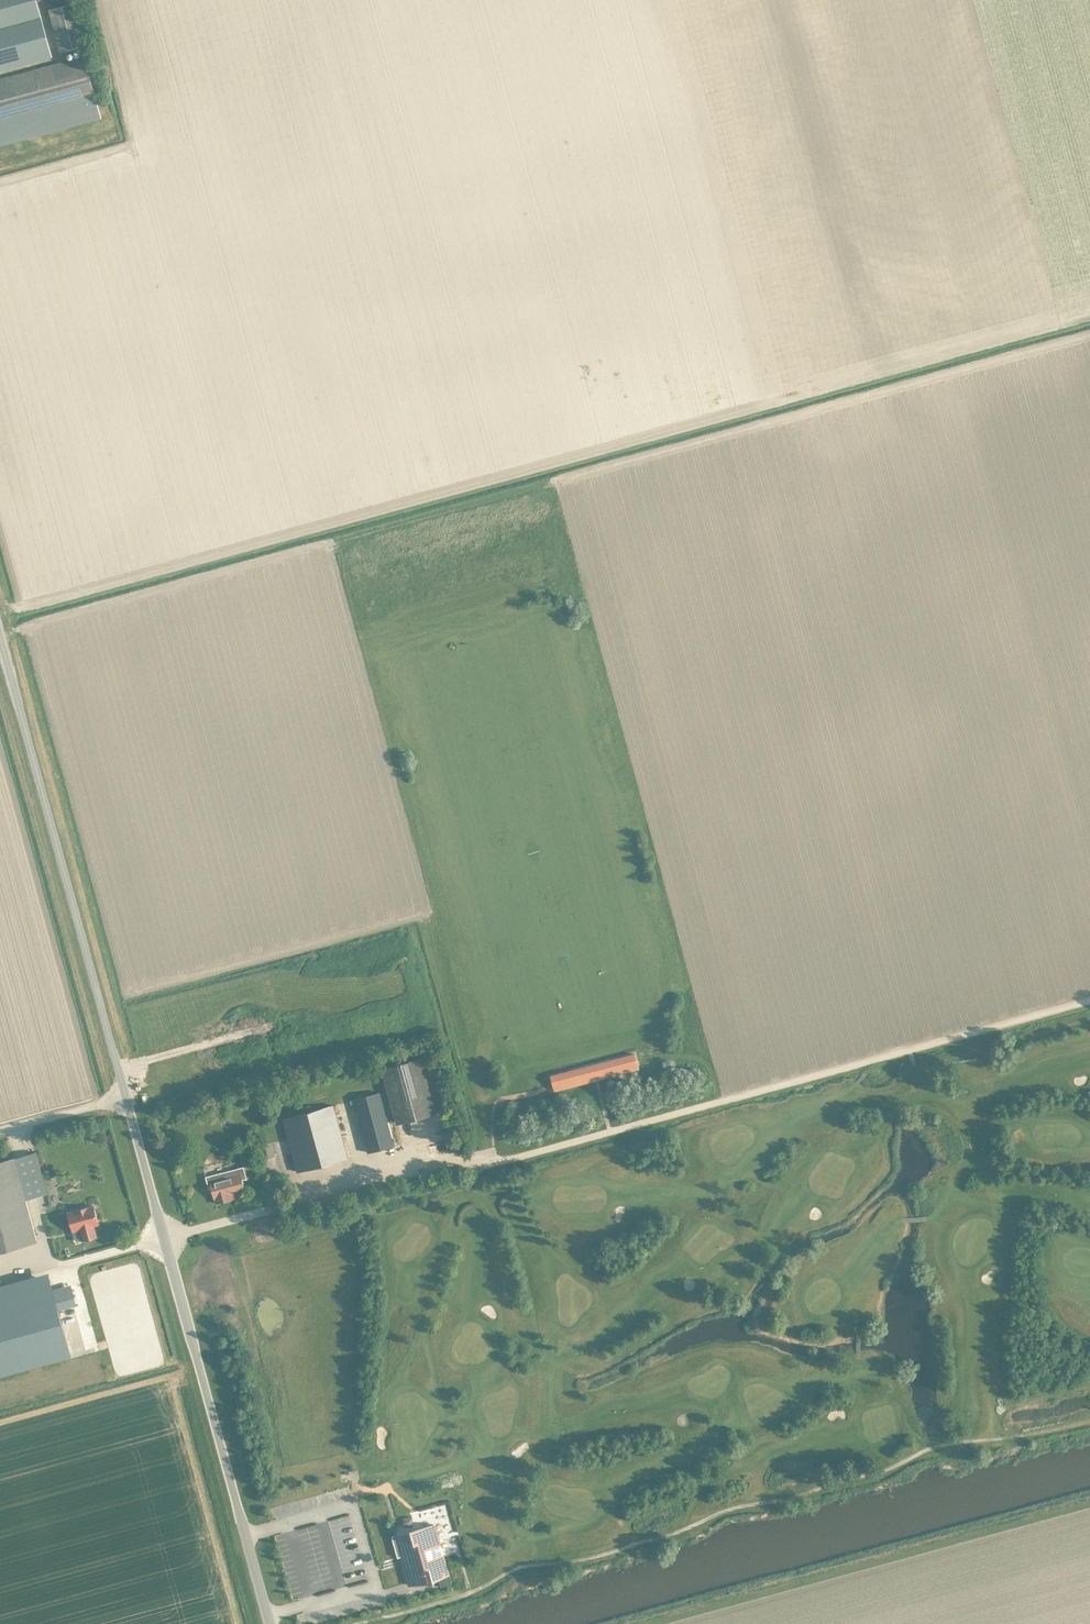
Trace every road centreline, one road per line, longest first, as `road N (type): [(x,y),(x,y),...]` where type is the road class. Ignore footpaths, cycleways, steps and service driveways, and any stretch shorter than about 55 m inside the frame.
road 1 (unclassified): [(266,1623),(0,653)]

